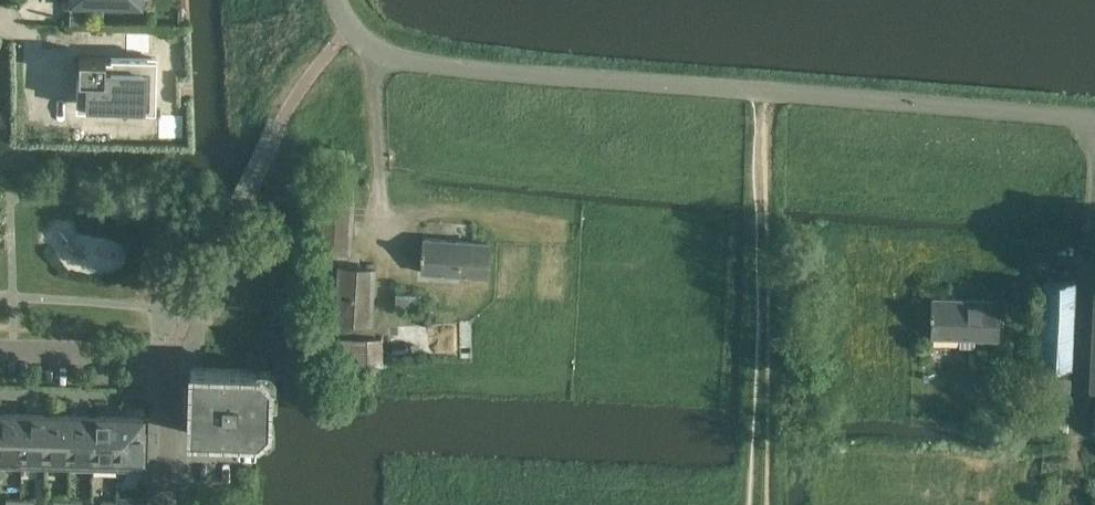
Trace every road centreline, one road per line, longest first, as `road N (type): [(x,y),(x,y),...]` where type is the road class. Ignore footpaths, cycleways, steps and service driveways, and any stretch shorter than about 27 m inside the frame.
road 1 (unclassified): [(1094,122),(397,61),(349,32),(336,0)]
road 2 (unclassified): [(0,347),(168,356),(167,504)]

